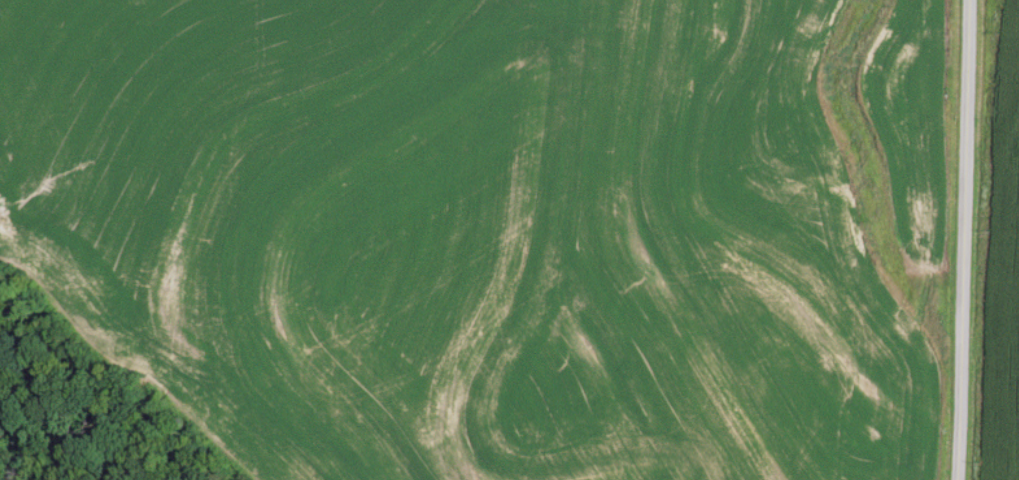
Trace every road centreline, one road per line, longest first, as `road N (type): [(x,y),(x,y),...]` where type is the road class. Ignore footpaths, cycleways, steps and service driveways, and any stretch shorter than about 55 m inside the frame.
road 1 (tertiary): [(968,0),(956,479)]

